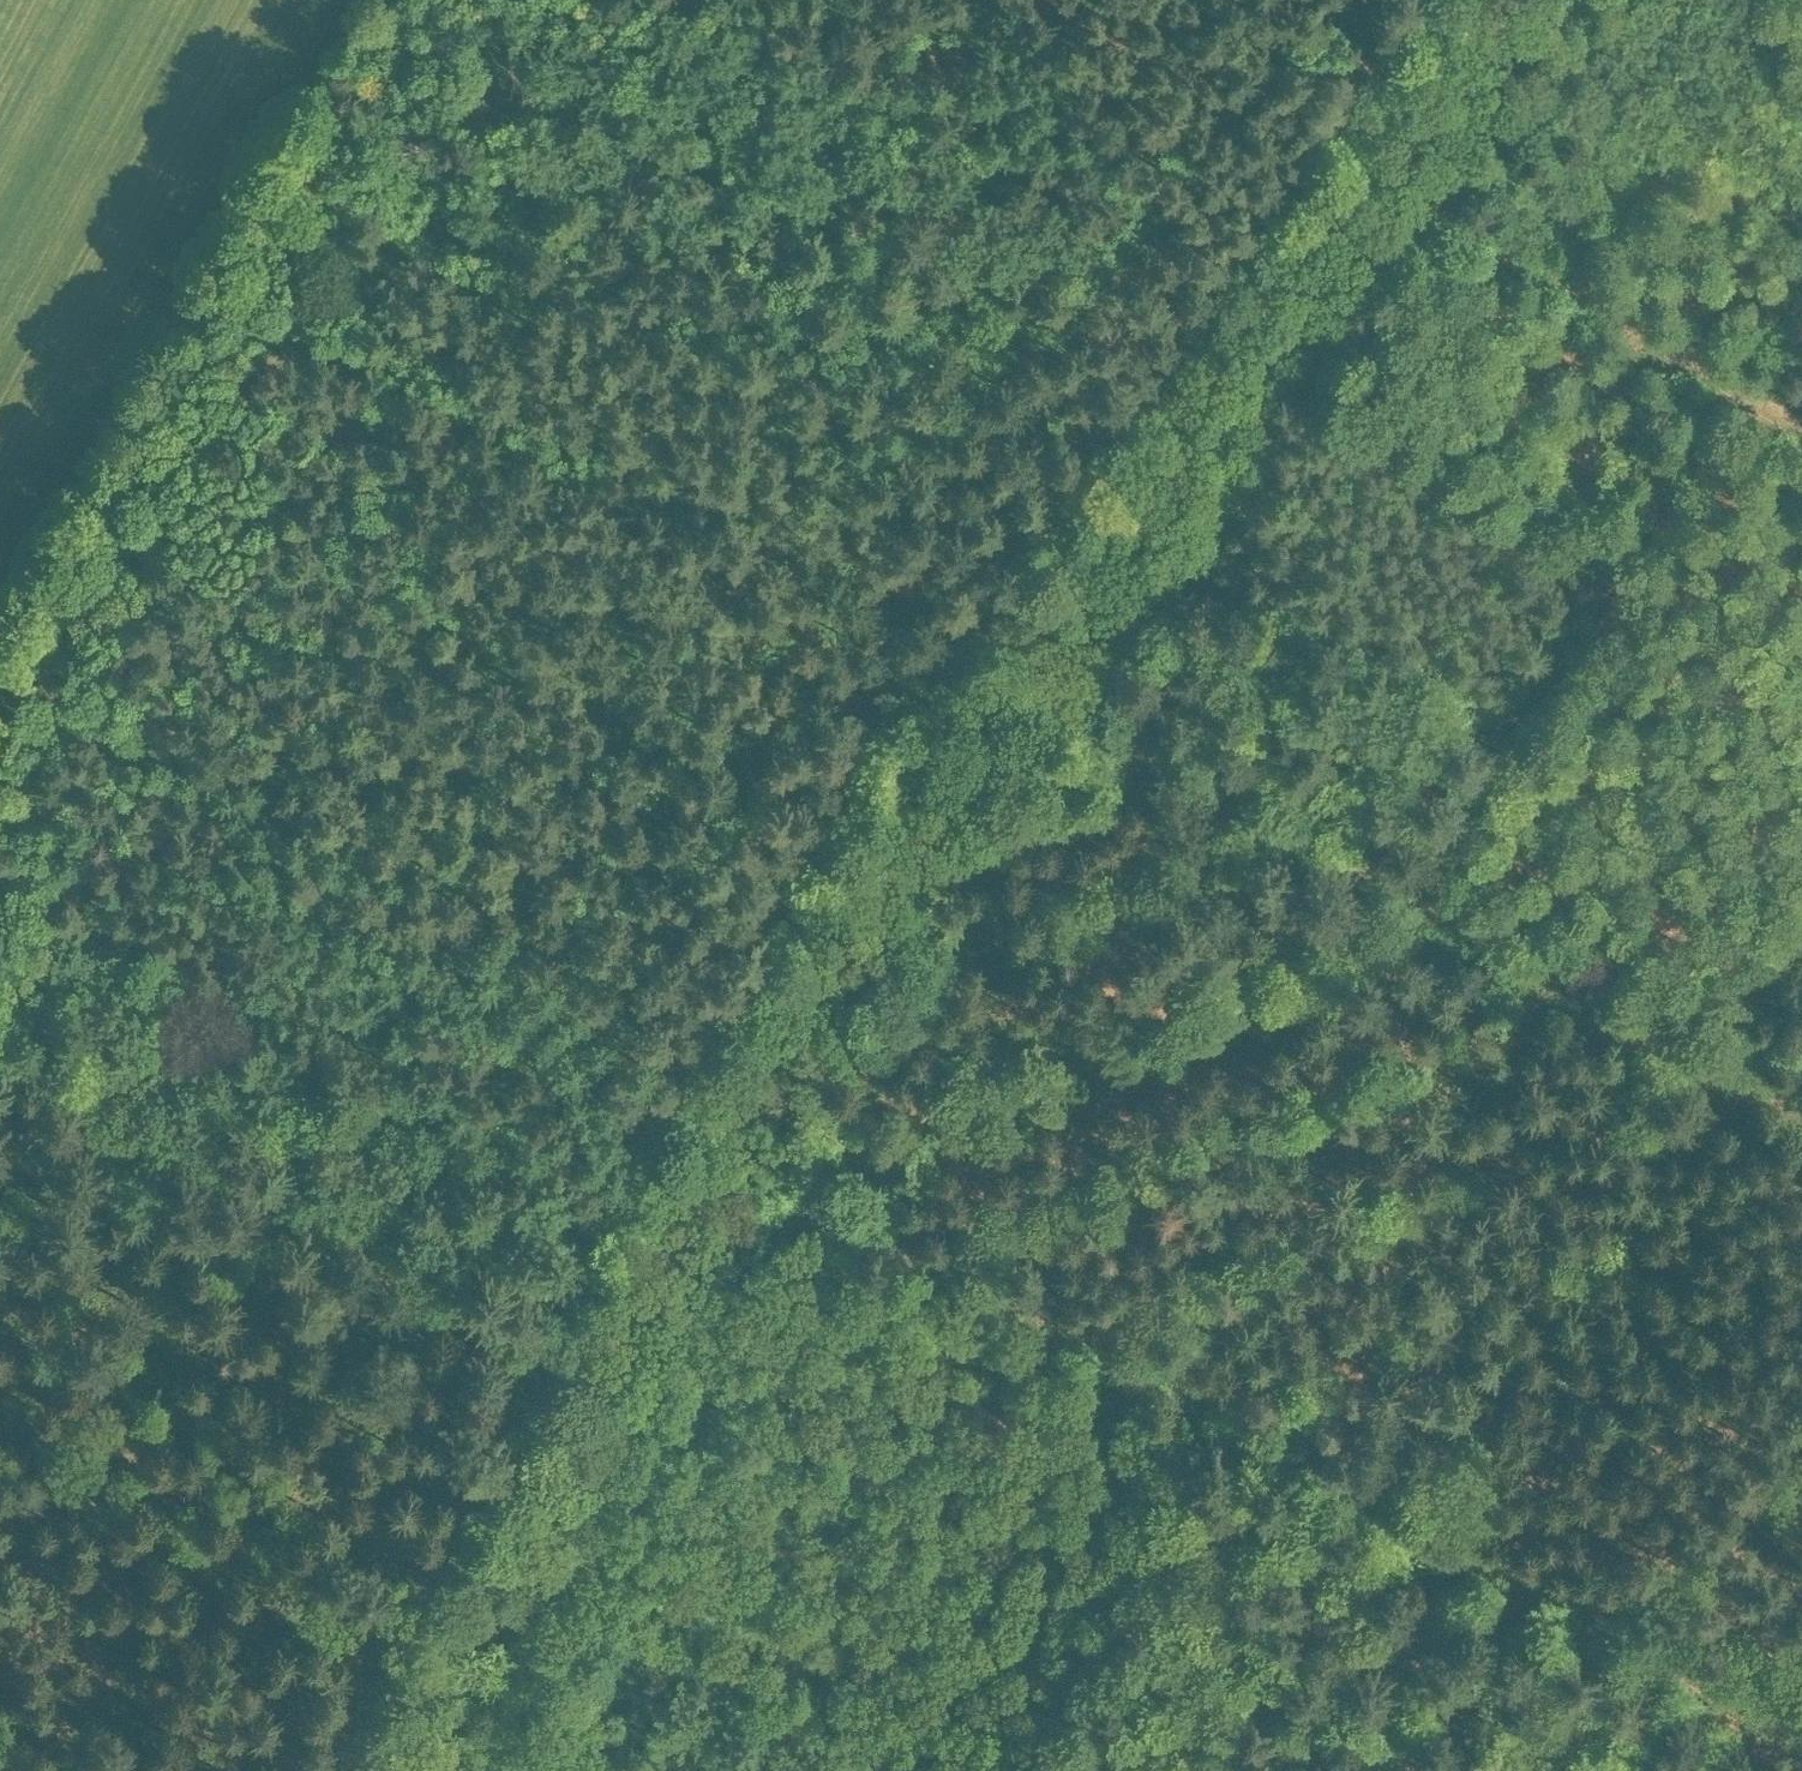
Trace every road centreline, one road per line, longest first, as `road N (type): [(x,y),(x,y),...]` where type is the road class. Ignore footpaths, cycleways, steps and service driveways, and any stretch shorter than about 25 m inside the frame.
road 1 (track): [(388,1770),(819,1011),(1029,676),(1511,0)]
road 2 (track): [(1029,676),(1801,1113)]
road 3 (track): [(1801,440),(1385,180)]

